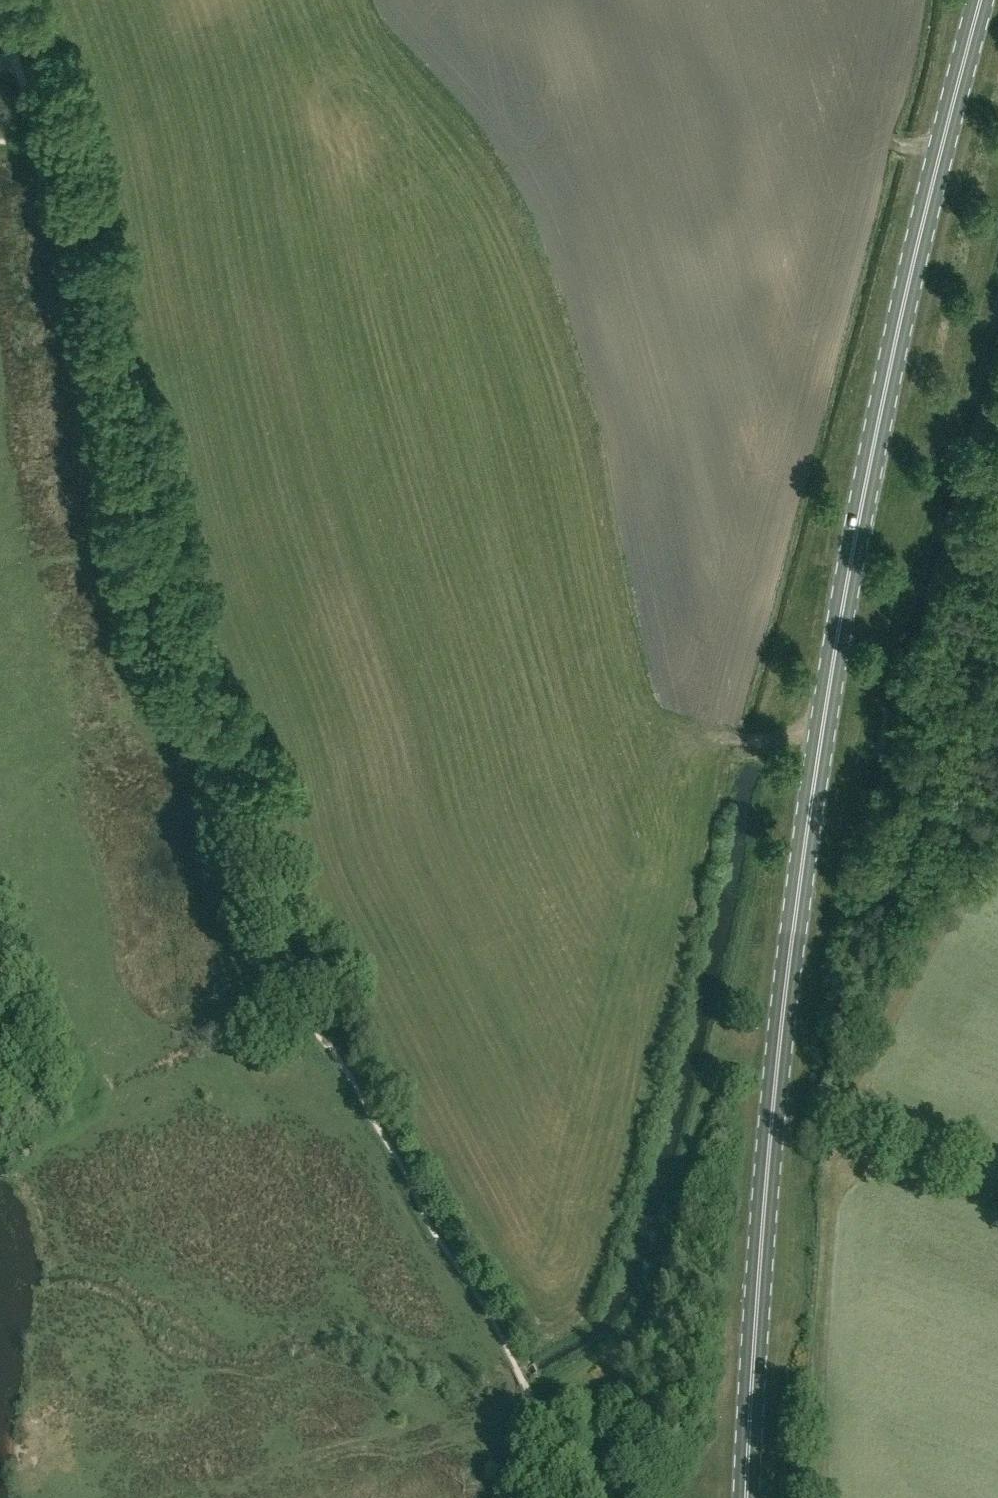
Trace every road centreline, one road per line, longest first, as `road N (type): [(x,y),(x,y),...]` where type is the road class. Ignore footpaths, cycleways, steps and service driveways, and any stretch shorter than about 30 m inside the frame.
road 1 (primary): [(748,1497),(769,1137),(836,639),(898,327),(980,0)]

